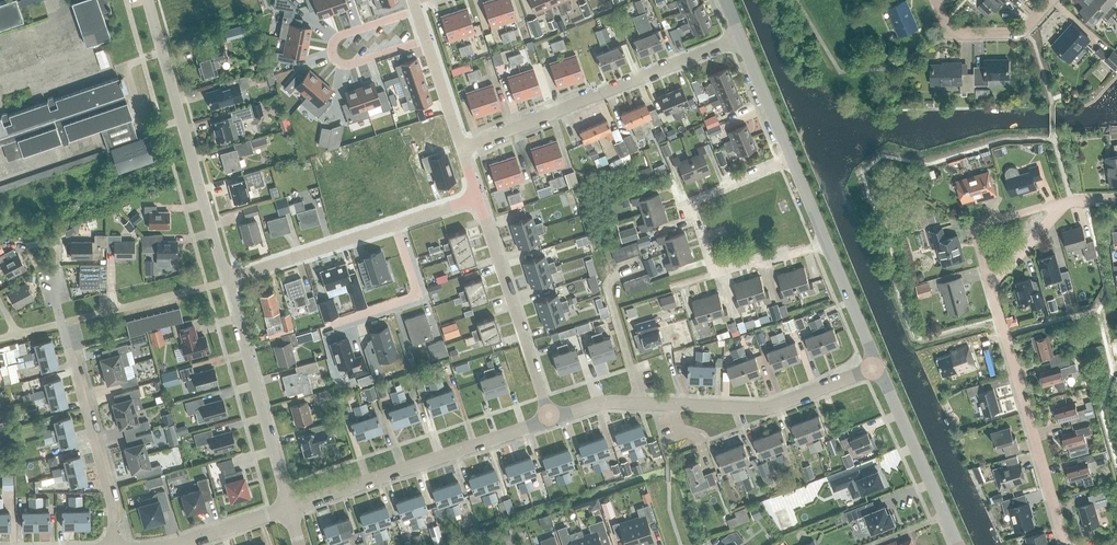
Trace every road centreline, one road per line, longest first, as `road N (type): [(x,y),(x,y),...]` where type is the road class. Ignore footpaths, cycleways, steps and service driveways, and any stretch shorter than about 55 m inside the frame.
road 1 (residential): [(877,367),(769,407),(605,402),(550,420)]
road 2 (residential): [(462,149),(740,38)]
road 3 (residential): [(226,281),(147,0)]
road 4 (residential): [(550,420),(289,508)]
road 5 (residential): [(994,287),(1065,544)]
road 6 (residential): [(289,508),(226,281)]
road 7 (residential): [(550,420),(477,198)]
road 8 (residential): [(112,544),(112,507),(61,323)]
road 9 (tertiary): [(958,544),(877,367)]
road 10 (residential): [(226,281),(396,224)]
road 11 (residential): [(417,13),(350,34),(344,49),(356,58),(424,36)]
road 12 (residential): [(396,224),(416,296),(325,330)]
road 13 (residential): [(1051,0),(1020,32),(958,34),(948,29),(935,0)]
road 14 (residential): [(1063,207),(977,229),(994,287)]
road 15 (residential): [(94,315),(226,281)]
road 16 (tertiary): [(877,367),(826,243)]
road 17 (tertiary): [(790,157),(740,38)]

